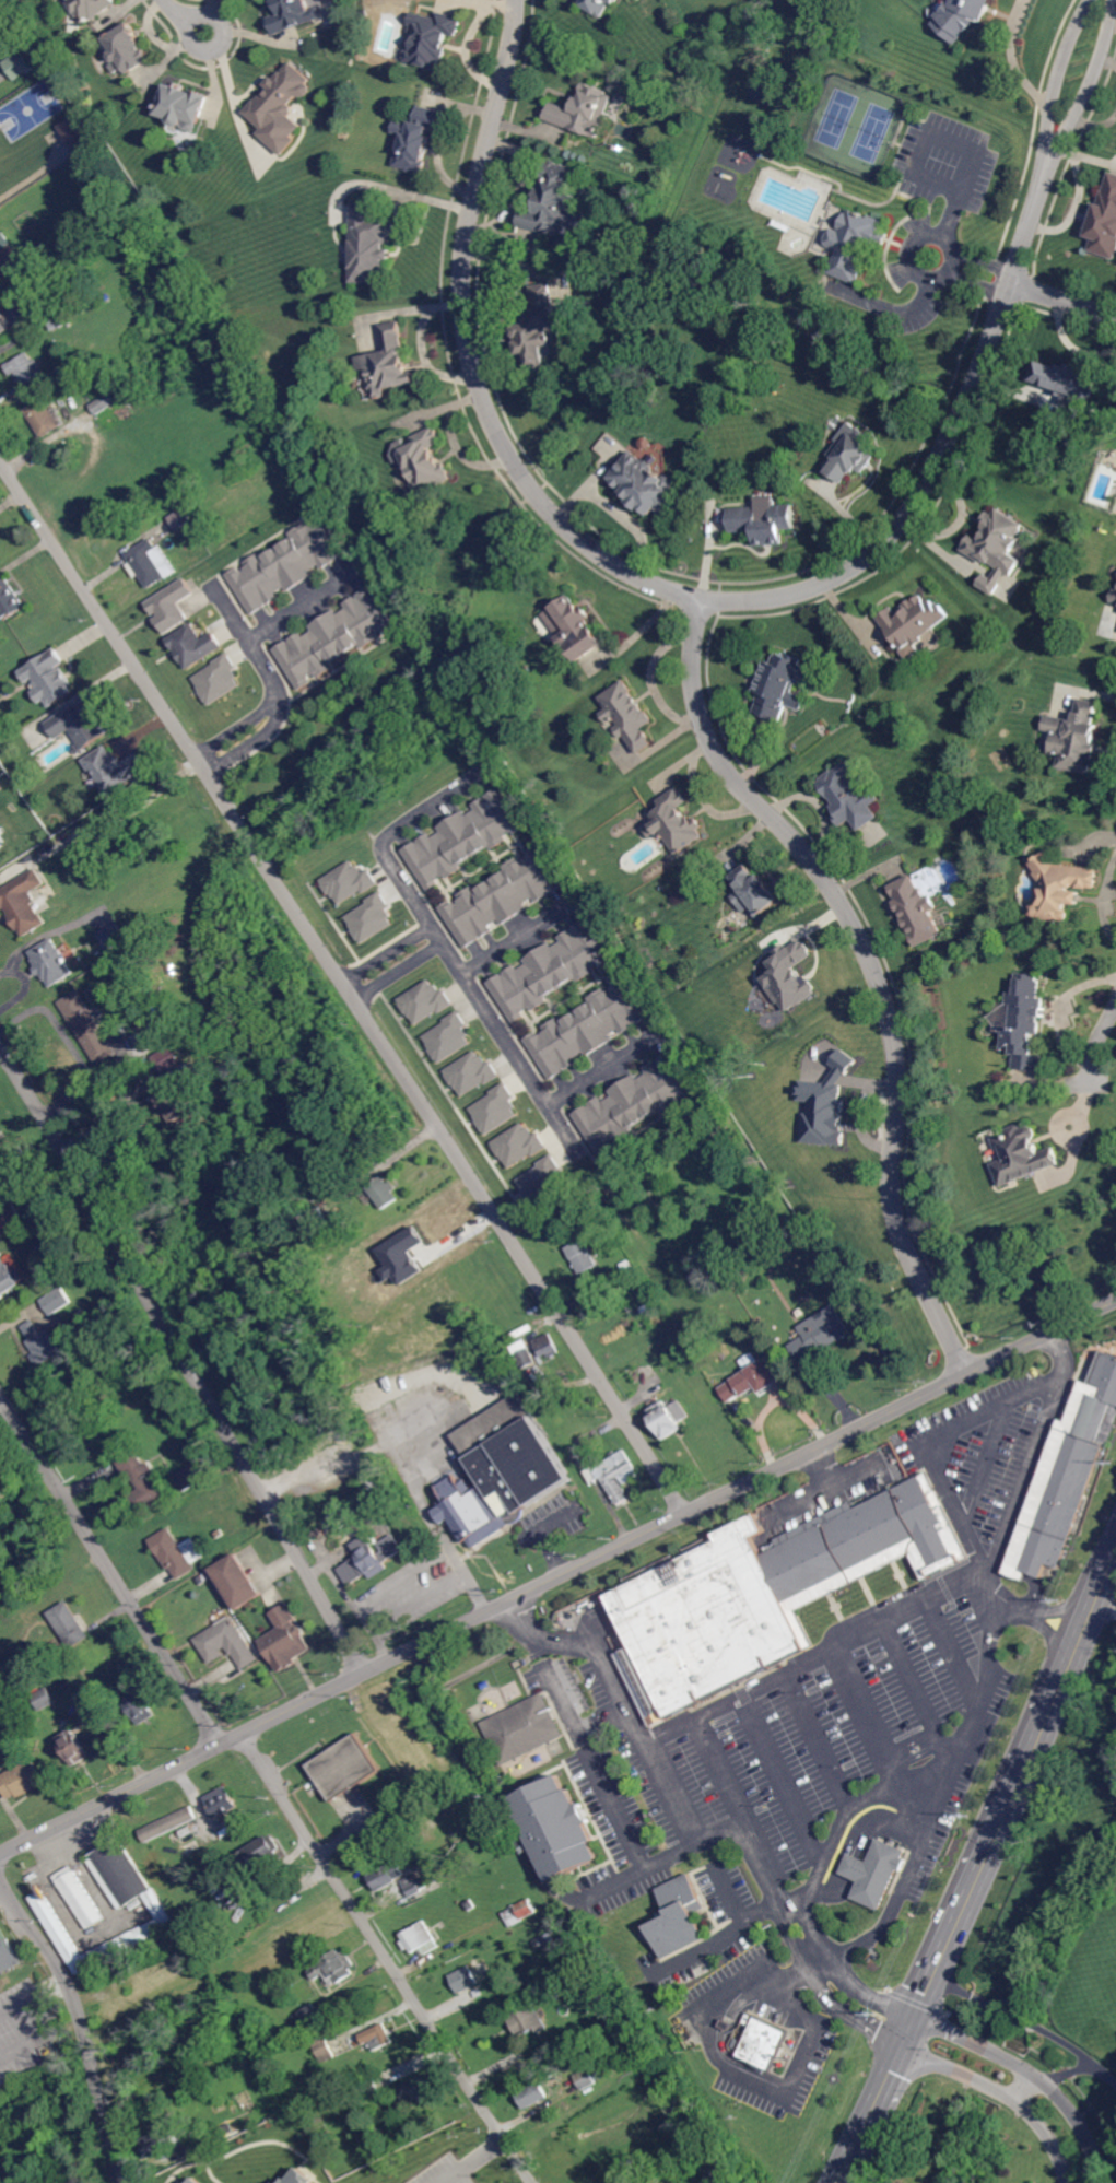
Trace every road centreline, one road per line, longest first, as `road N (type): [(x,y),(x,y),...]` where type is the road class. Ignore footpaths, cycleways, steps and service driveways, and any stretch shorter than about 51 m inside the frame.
road 1 (residential): [(525,0),(472,260),(475,336),(493,403),(528,476),(575,533),(657,585),(723,601),(778,599),(824,585),(868,559),(905,521),(977,382),(1107,0)]
road 2 (residential): [(0,458),(684,1515)]
road 3 (residential): [(0,1855),(1115,1301)]
road 4 (residential): [(702,599),(693,670),(719,759),(811,858),(878,976),(898,1066),(891,1181),(897,1222),(968,1374)]
road 5 (residential): [(0,1047),(365,1673)]
road 6 (residential): [(245,1733),(535,2182)]
road 7 (residential): [(487,772),(389,836),(386,859),(574,1149)]
road 8 (primary): [(1115,1548),(940,1962)]
road 9 (residential): [(0,1391),(221,1745)]
road 10 (residential): [(0,1879),(71,1991),(122,2182)]
road 11 (residential): [(1101,2182),(1092,2146),(1046,2080),(917,2015)]
road 12 (residential): [(904,2045),(1031,2110),(1069,2182)]
road 13 (primary): [(940,1962),(890,2073)]
road 14 (primary): [(890,2073),(836,2182)]

